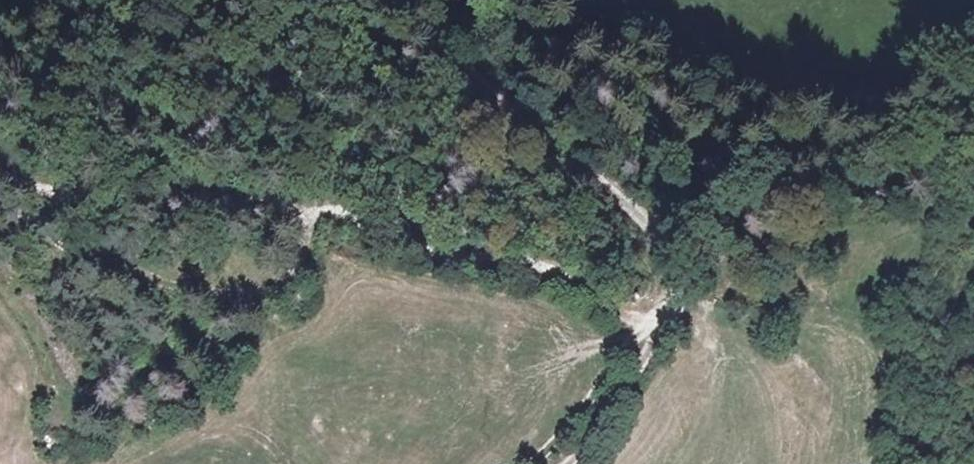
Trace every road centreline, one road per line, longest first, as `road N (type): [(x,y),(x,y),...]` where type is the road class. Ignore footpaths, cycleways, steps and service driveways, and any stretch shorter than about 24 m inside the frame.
road 1 (track): [(653,327),(625,324),(526,271),(352,214),(193,196),(76,200),(0,182)]
road 2 (track): [(385,0),(674,247),(689,281),(686,305),(653,327)]
road 3 (track): [(537,463),(653,327)]

